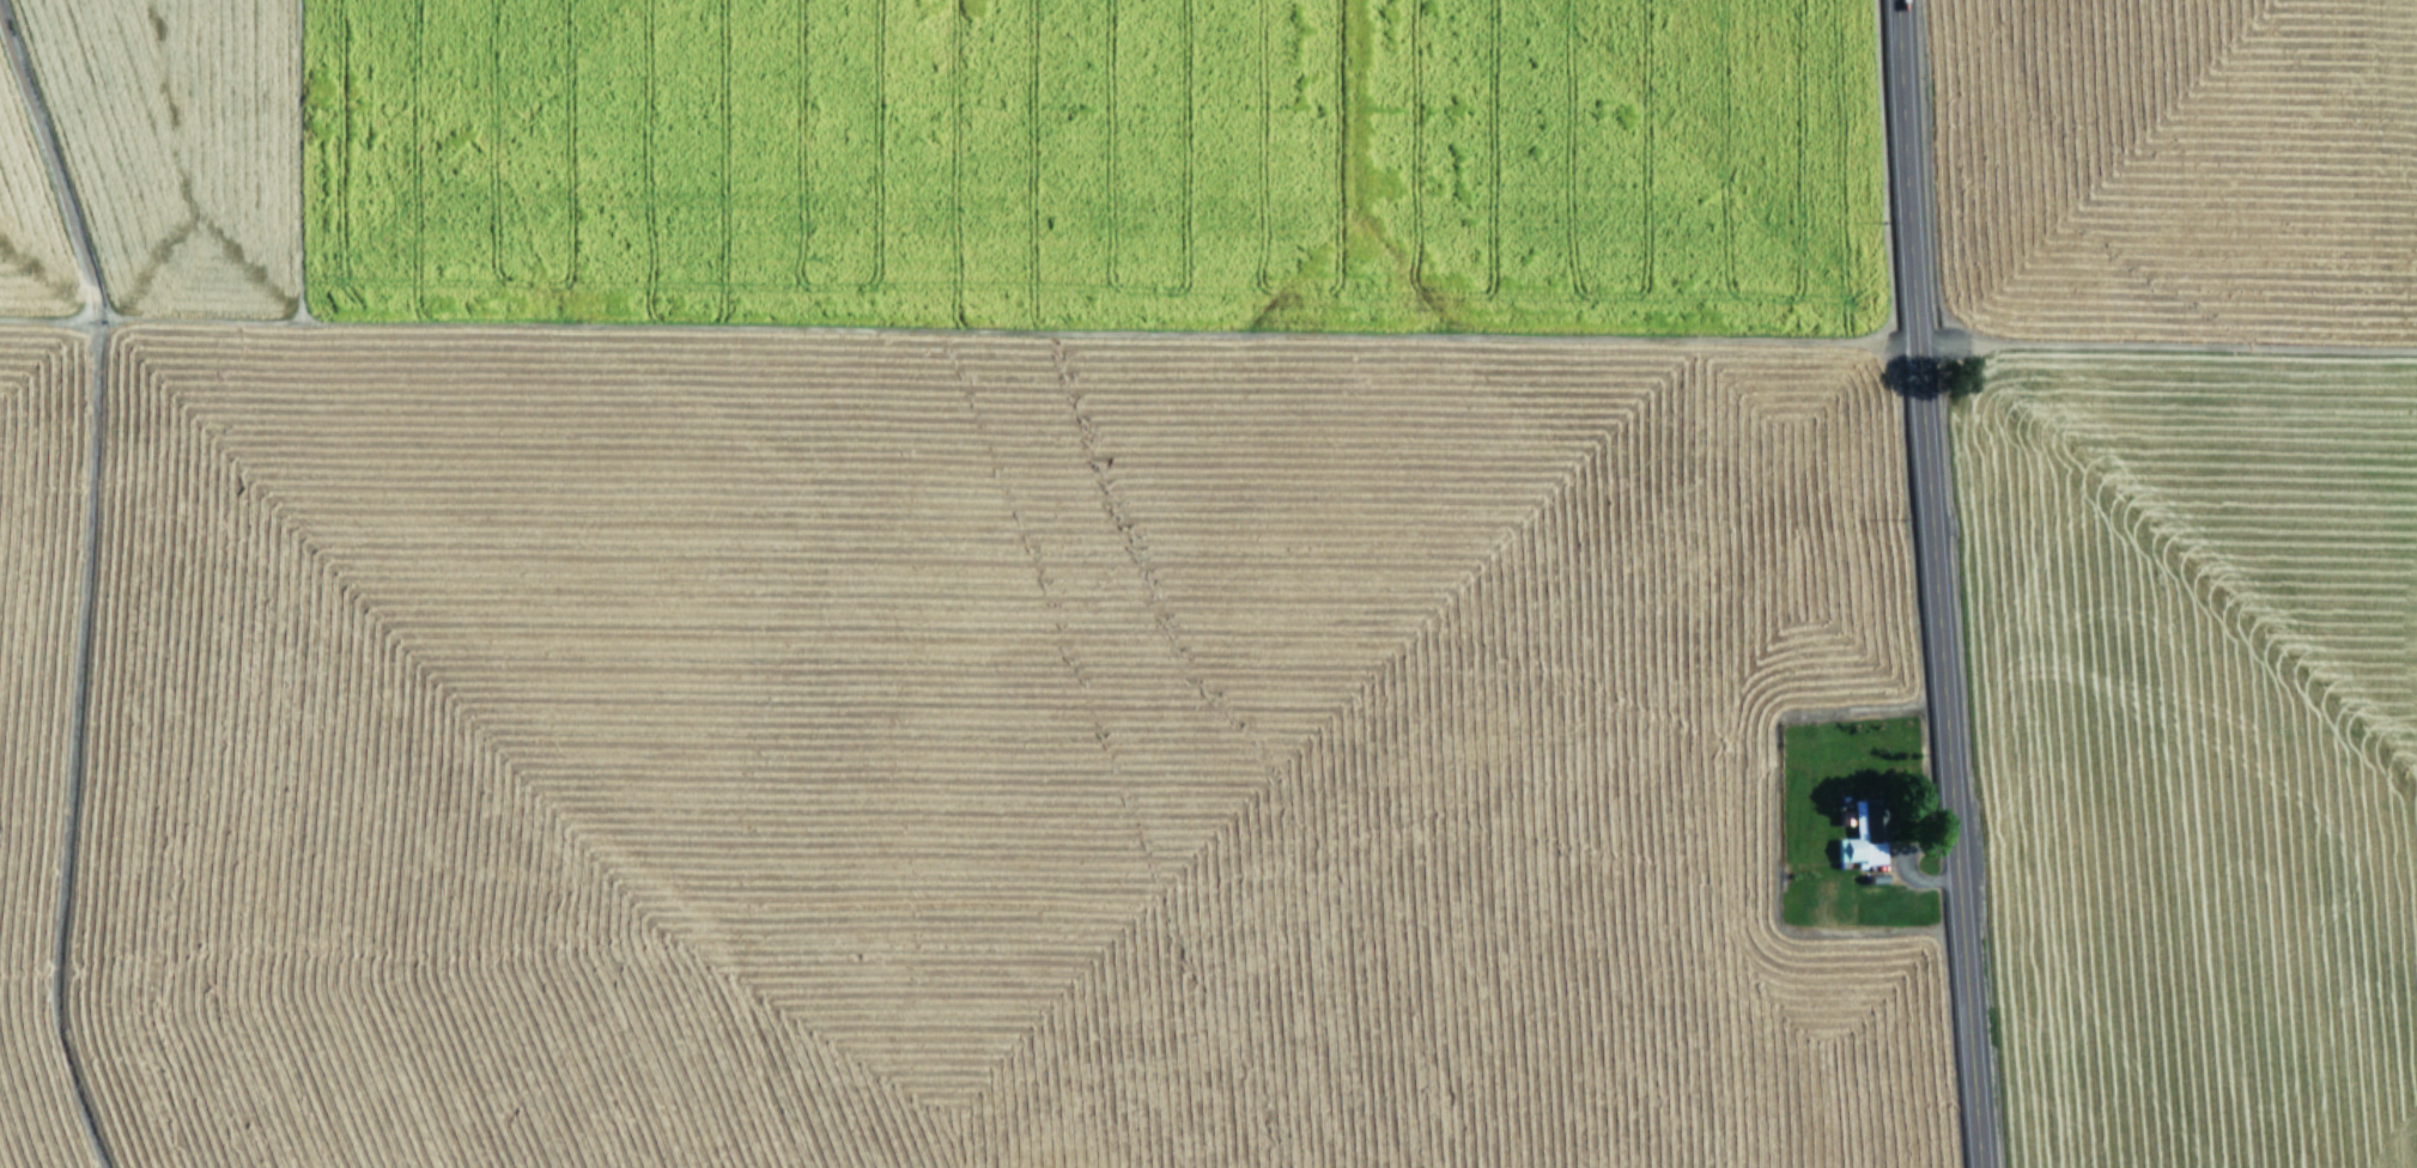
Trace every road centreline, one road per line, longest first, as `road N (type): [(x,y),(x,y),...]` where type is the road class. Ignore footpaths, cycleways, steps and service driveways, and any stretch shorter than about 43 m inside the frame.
road 1 (secondary): [(1972,1167),(1891,0)]

